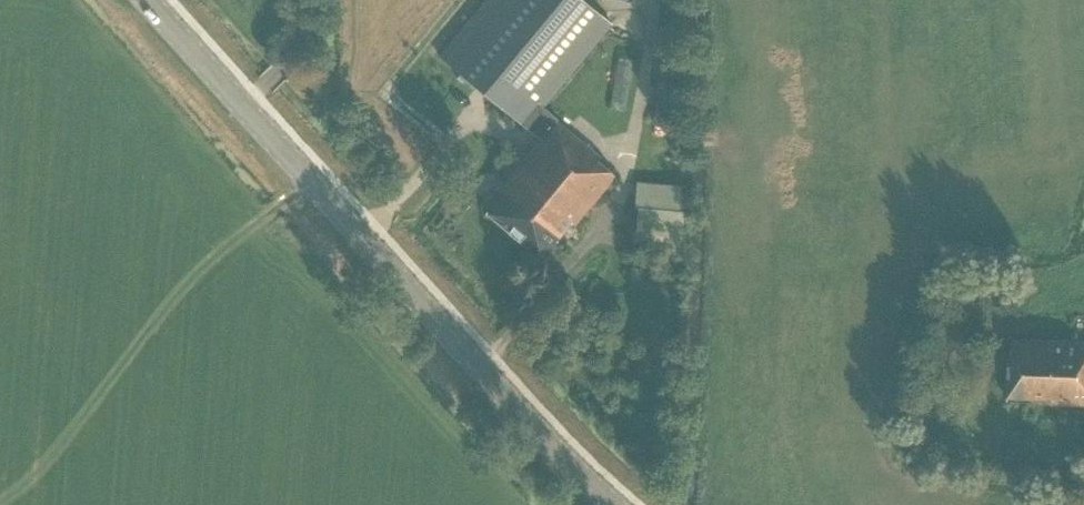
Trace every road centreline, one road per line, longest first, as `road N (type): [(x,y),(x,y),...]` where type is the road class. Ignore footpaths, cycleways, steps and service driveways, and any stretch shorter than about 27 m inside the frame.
road 1 (tertiary): [(611,504),(146,0)]
road 2 (track): [(310,181),(79,412),(0,479)]

